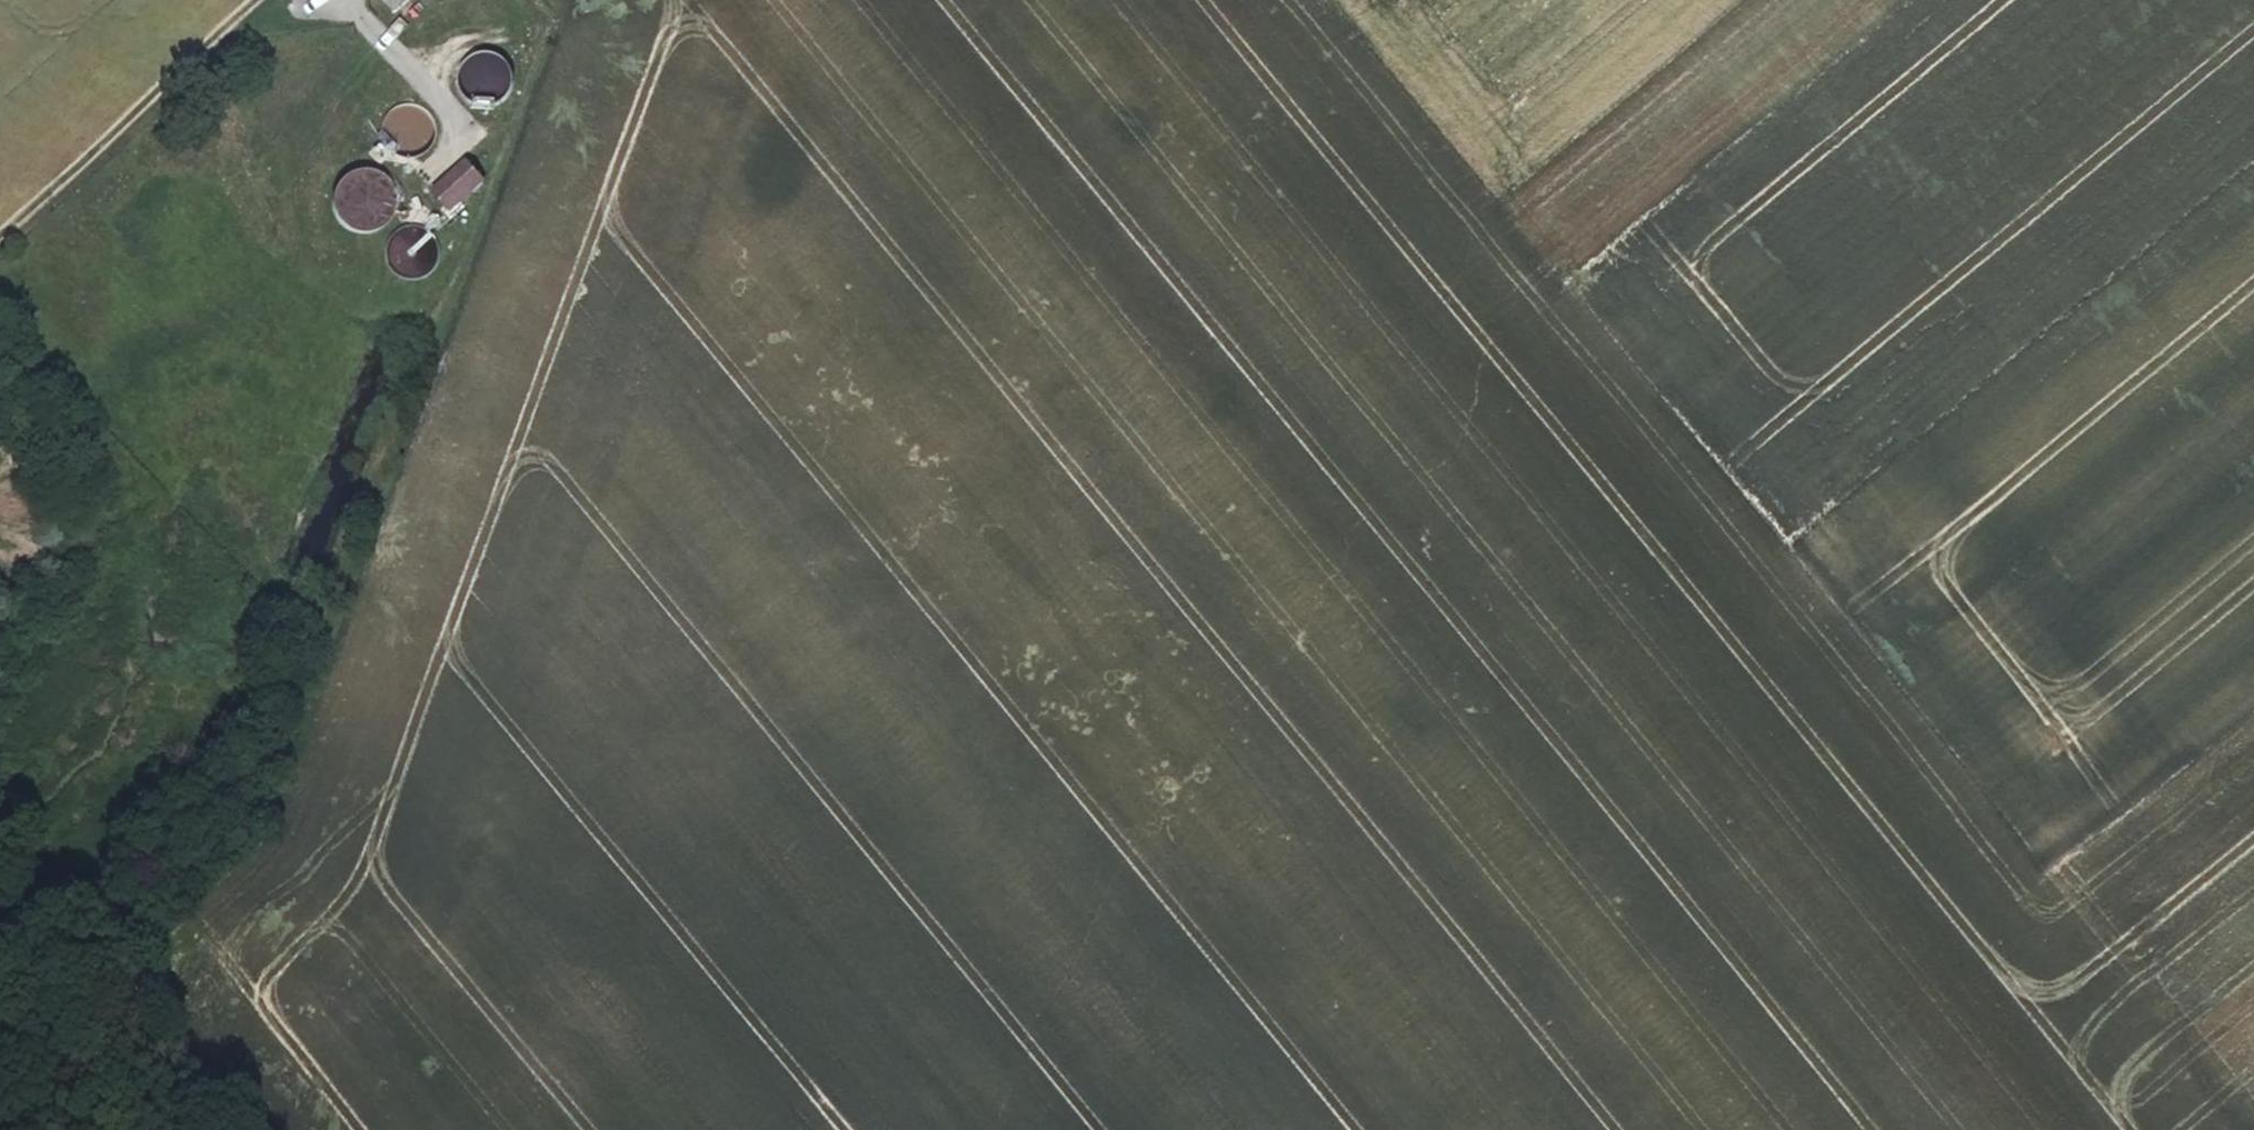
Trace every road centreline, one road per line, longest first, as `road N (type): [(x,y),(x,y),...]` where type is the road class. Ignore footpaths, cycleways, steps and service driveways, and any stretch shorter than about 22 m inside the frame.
road 1 (track): [(227,0),(0,209)]
road 2 (track): [(0,990),(74,1129)]

